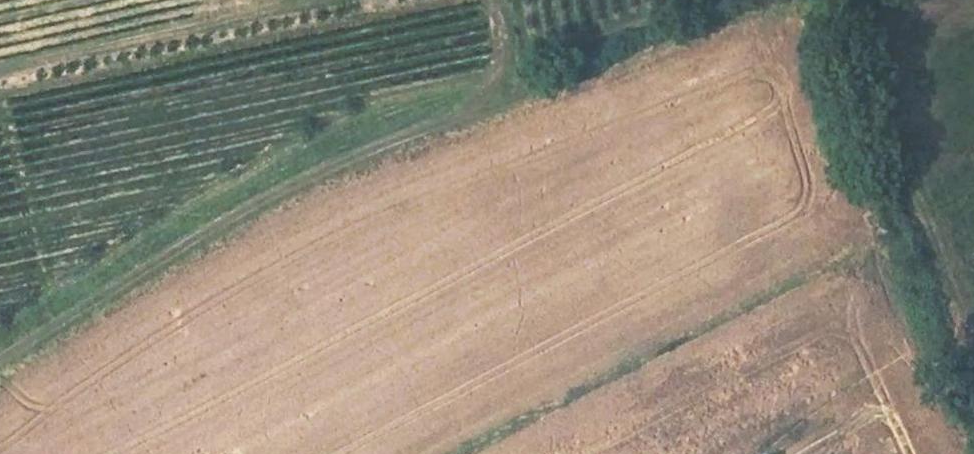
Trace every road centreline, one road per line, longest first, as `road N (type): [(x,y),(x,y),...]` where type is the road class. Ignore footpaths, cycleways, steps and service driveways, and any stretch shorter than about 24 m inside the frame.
road 1 (track): [(0,360),(67,327),(234,217),(492,100),(505,79),(508,45),(499,0)]

